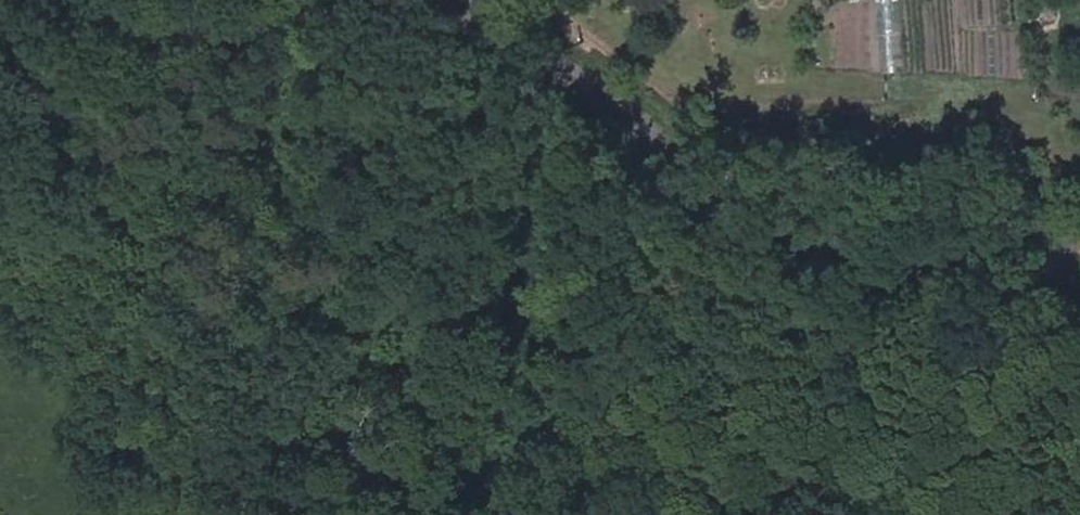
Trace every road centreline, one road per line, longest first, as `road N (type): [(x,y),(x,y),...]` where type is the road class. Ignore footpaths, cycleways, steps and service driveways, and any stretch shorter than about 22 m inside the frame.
road 1 (unclassified): [(1079,302),(1038,269),(903,275),(760,179),(581,77),(487,0)]
road 2 (unclassified): [(369,0),(264,45),(151,32),(114,0)]

